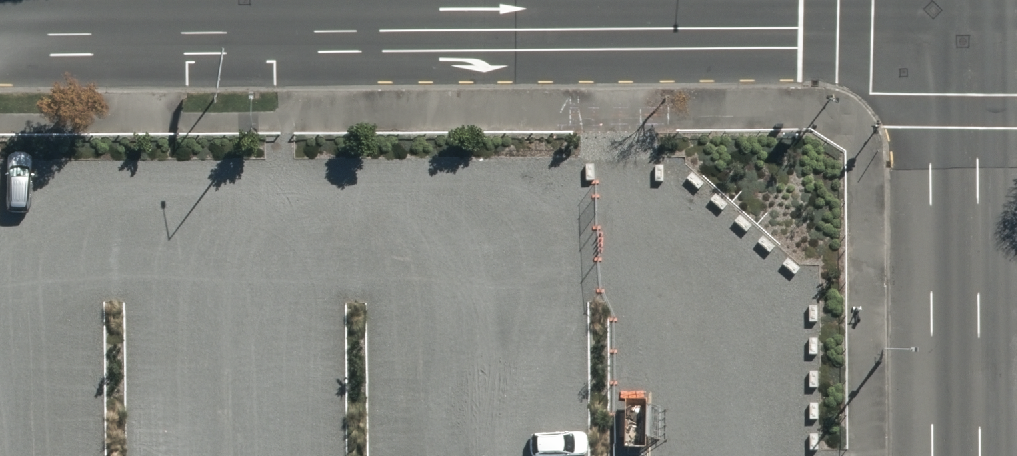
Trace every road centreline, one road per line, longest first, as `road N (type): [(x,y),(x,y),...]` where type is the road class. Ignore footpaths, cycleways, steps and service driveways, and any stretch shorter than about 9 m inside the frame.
road 1 (secondary): [(975,0),(978,455)]
road 2 (tertiary): [(0,2),(262,0)]

